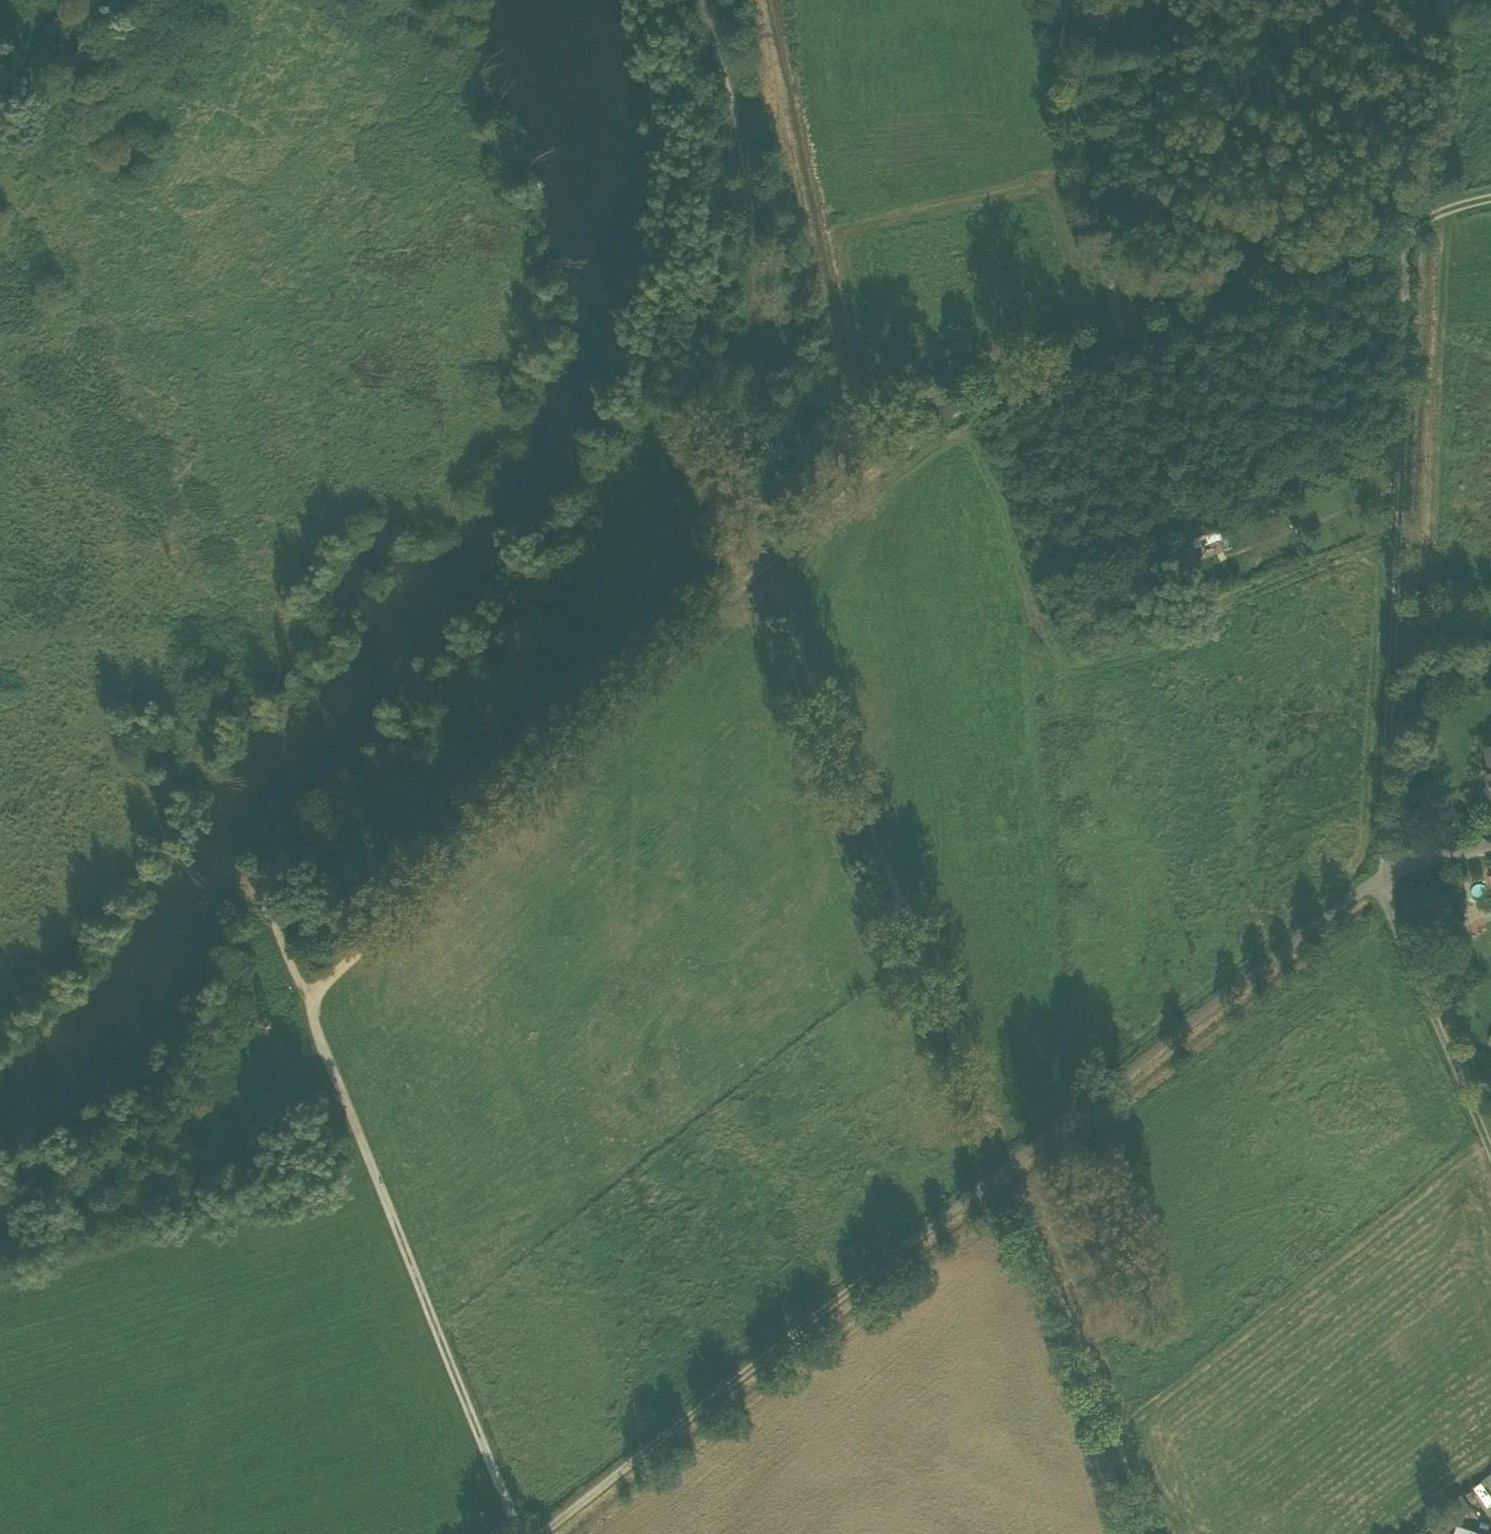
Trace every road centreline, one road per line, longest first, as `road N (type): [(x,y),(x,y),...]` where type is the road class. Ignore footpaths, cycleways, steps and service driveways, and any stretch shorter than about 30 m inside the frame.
road 1 (track): [(521,1533),(305,1003),(743,580)]
road 2 (track): [(541,1533),(802,1338),(1383,873)]
road 3 (track): [(1414,234),(1383,873)]
road 4 (track): [(743,580),(983,393),(1111,345)]
road 5 (track): [(1058,0),(1111,345)]
road 6 (track): [(1111,345),(1414,234)]
road 7 (track): [(1383,873),(1490,1144)]

